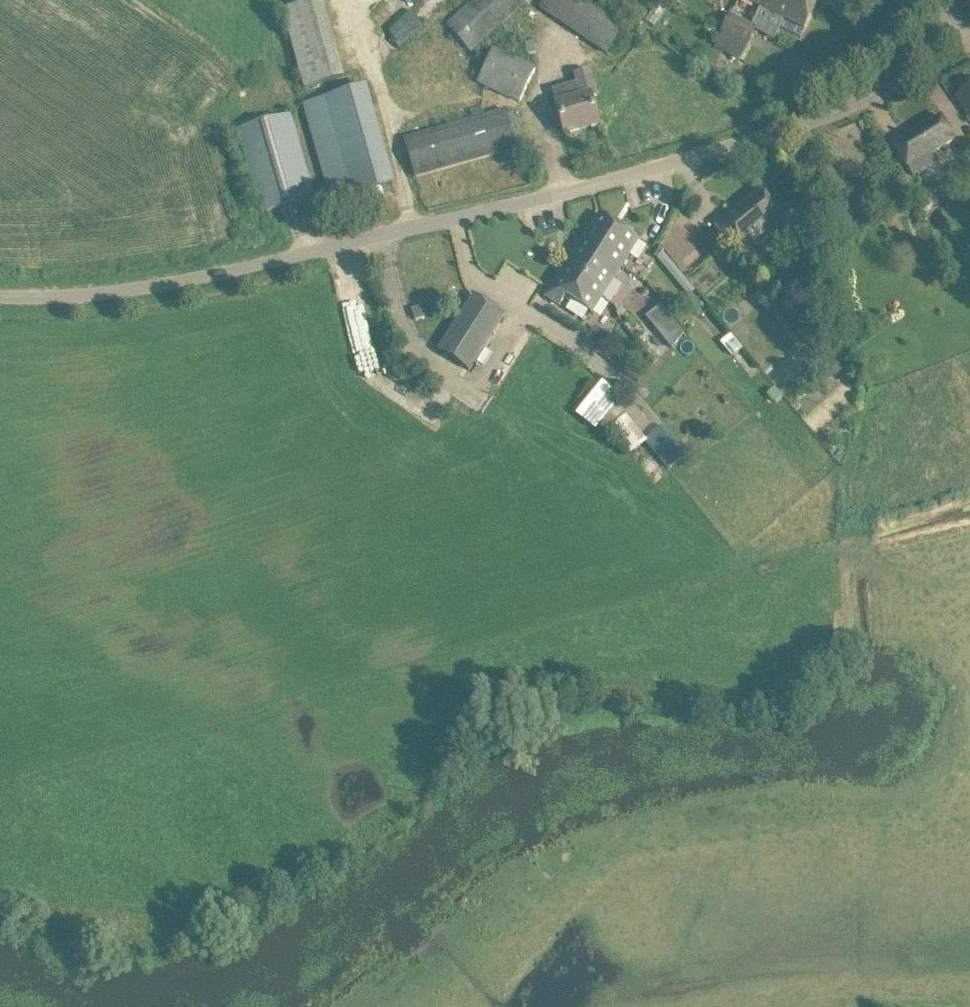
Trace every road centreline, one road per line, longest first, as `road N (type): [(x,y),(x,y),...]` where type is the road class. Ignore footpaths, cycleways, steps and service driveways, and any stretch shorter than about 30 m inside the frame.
road 1 (unclassified): [(962,24),(898,82),(827,116),(542,198),(235,270),(94,294),(0,296)]

